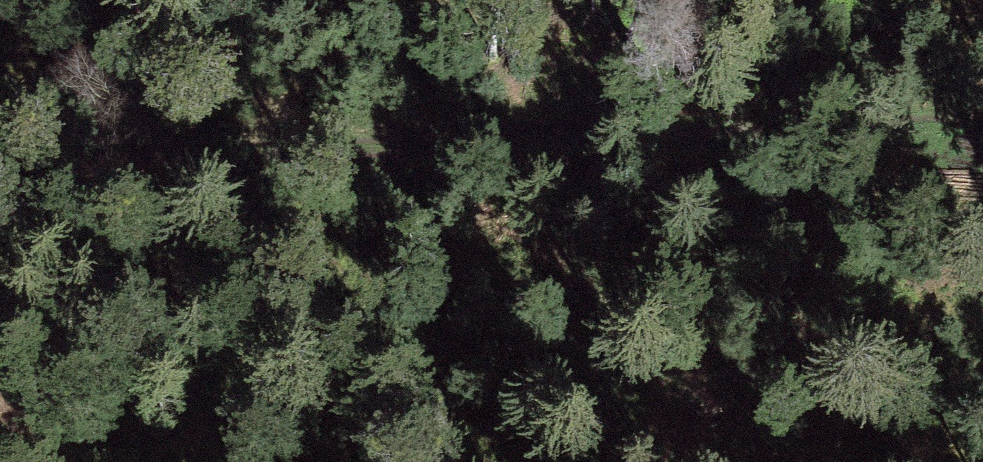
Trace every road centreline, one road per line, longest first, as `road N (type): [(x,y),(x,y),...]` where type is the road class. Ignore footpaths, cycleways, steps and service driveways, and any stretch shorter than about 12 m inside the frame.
road 1 (track): [(153,149),(982,119)]
road 2 (track): [(0,163),(153,149)]

